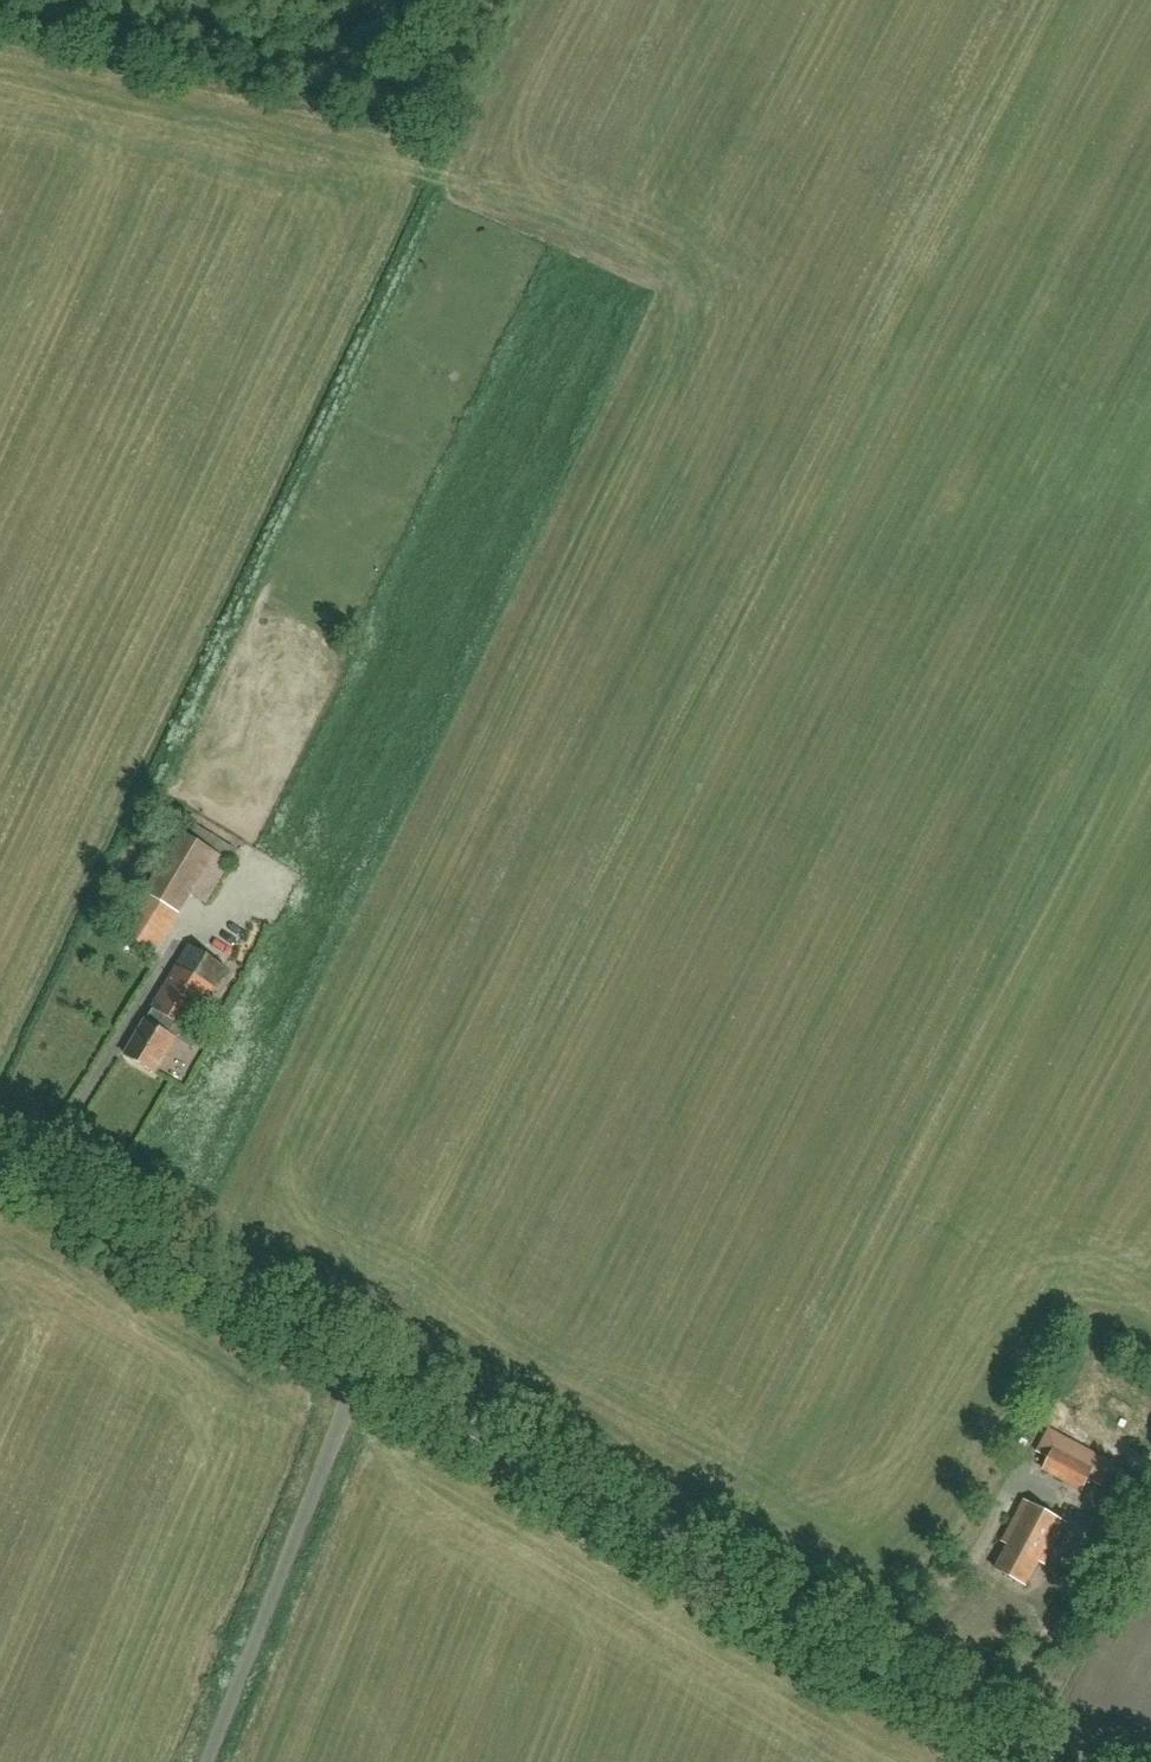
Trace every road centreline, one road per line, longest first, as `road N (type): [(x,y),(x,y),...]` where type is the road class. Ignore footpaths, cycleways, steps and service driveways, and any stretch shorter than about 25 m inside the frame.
road 1 (unclassified): [(1042,1761),(369,1363)]
road 2 (unclassified): [(205,1761),(369,1363)]
road 3 (unclassified): [(369,1363),(0,1151)]

